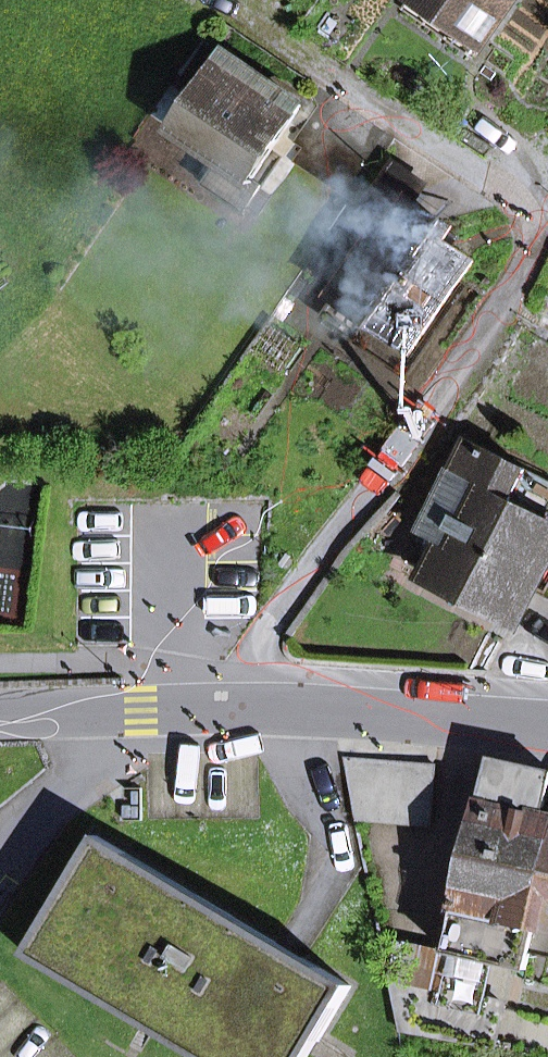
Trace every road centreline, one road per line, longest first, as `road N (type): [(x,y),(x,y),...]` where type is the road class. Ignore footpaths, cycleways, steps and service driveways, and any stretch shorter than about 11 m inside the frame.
road 1 (tertiary): [(0,715),(292,713),(547,728)]

